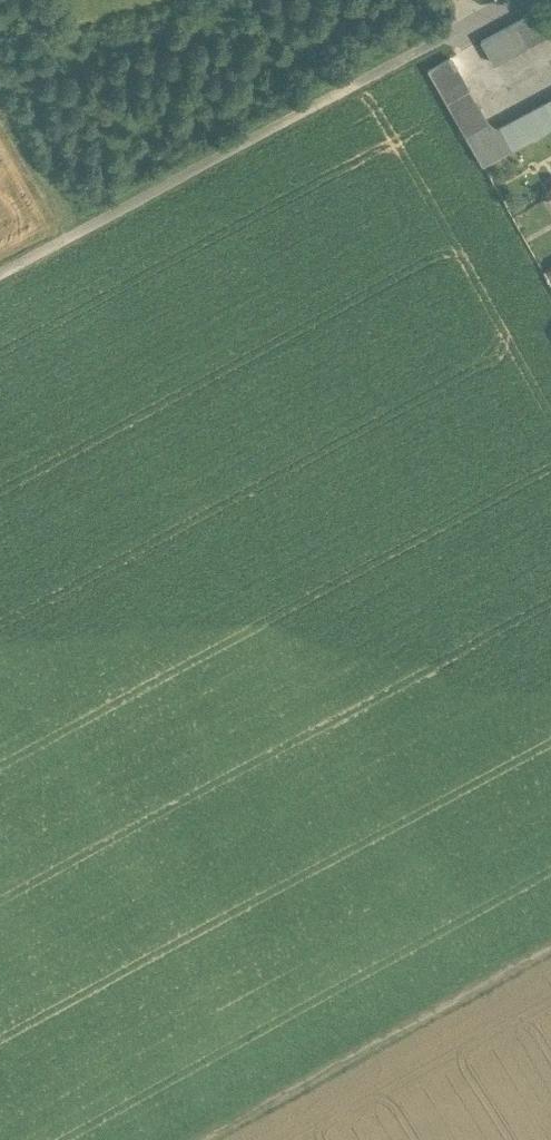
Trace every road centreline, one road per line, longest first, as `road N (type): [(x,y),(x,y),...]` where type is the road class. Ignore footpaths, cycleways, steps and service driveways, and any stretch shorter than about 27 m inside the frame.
road 1 (track): [(0,278),(497,10)]
road 2 (track): [(550,948),(206,1139)]
road 3 (track): [(73,239),(0,112)]

